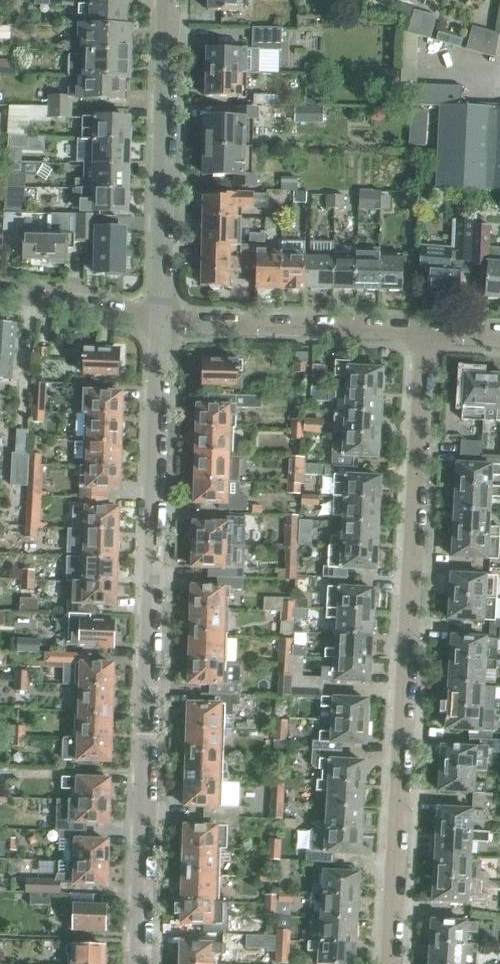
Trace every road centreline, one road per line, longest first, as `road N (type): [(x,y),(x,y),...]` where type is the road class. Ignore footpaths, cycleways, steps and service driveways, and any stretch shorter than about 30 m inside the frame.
road 1 (residential): [(142,963),(157,320)]
road 2 (residential): [(389,963),(422,333)]
road 3 (residential): [(157,320),(169,0)]
road 4 (residential): [(422,333),(157,320)]
road 5 (residential): [(157,320),(0,295)]

